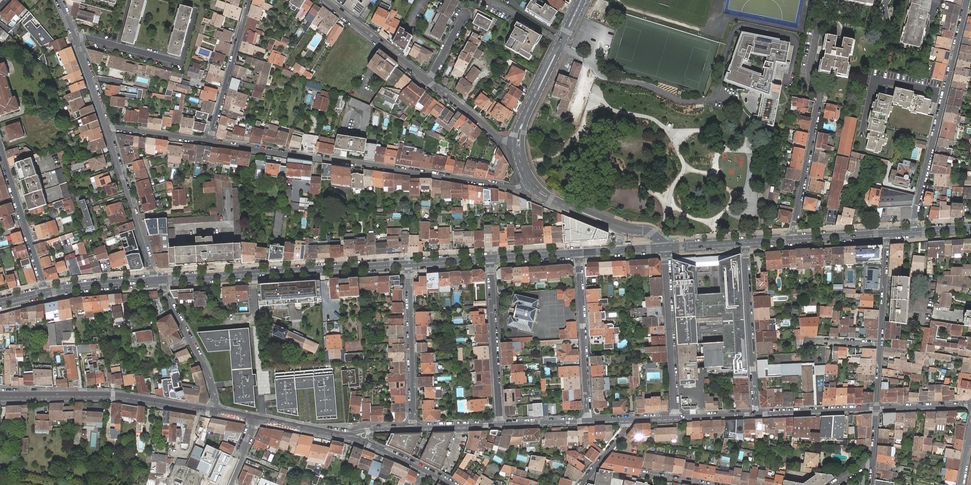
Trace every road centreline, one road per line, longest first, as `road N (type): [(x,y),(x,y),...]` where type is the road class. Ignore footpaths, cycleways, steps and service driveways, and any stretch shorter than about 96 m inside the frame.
road 1 (residential): [(210,142),(511,188),(529,182)]
road 2 (residential): [(966,0),(913,232)]
road 3 (secondary): [(0,397),(113,397),(218,413)]
road 4 (residential): [(817,29),(810,73),(820,99),(795,239)]
road 5 (residential): [(756,414),(746,242)]
road 6 (residential): [(665,247),(675,418)]
road 7 (residential): [(588,422),(578,253)]
road 8 (residential): [(490,259),(500,425)]
road 9 (residential): [(408,264),(412,428)]
road 10 (residential): [(106,129),(157,281)]
road 11 (residential): [(519,144),(580,0)]
road 12 (secondary): [(408,264),(253,274)]
road 13 (residential): [(0,146),(45,292)]
road 14 (residential): [(249,0),(210,142)]
road 15 (residential): [(157,281),(206,370),(218,413)]
road 16 (residential): [(60,0),(106,129)]
road 17 (residential): [(429,81),(324,0)]
road 18 (secondary): [(338,434),(453,484)]
road 19 (residential): [(756,414),(877,409)]

